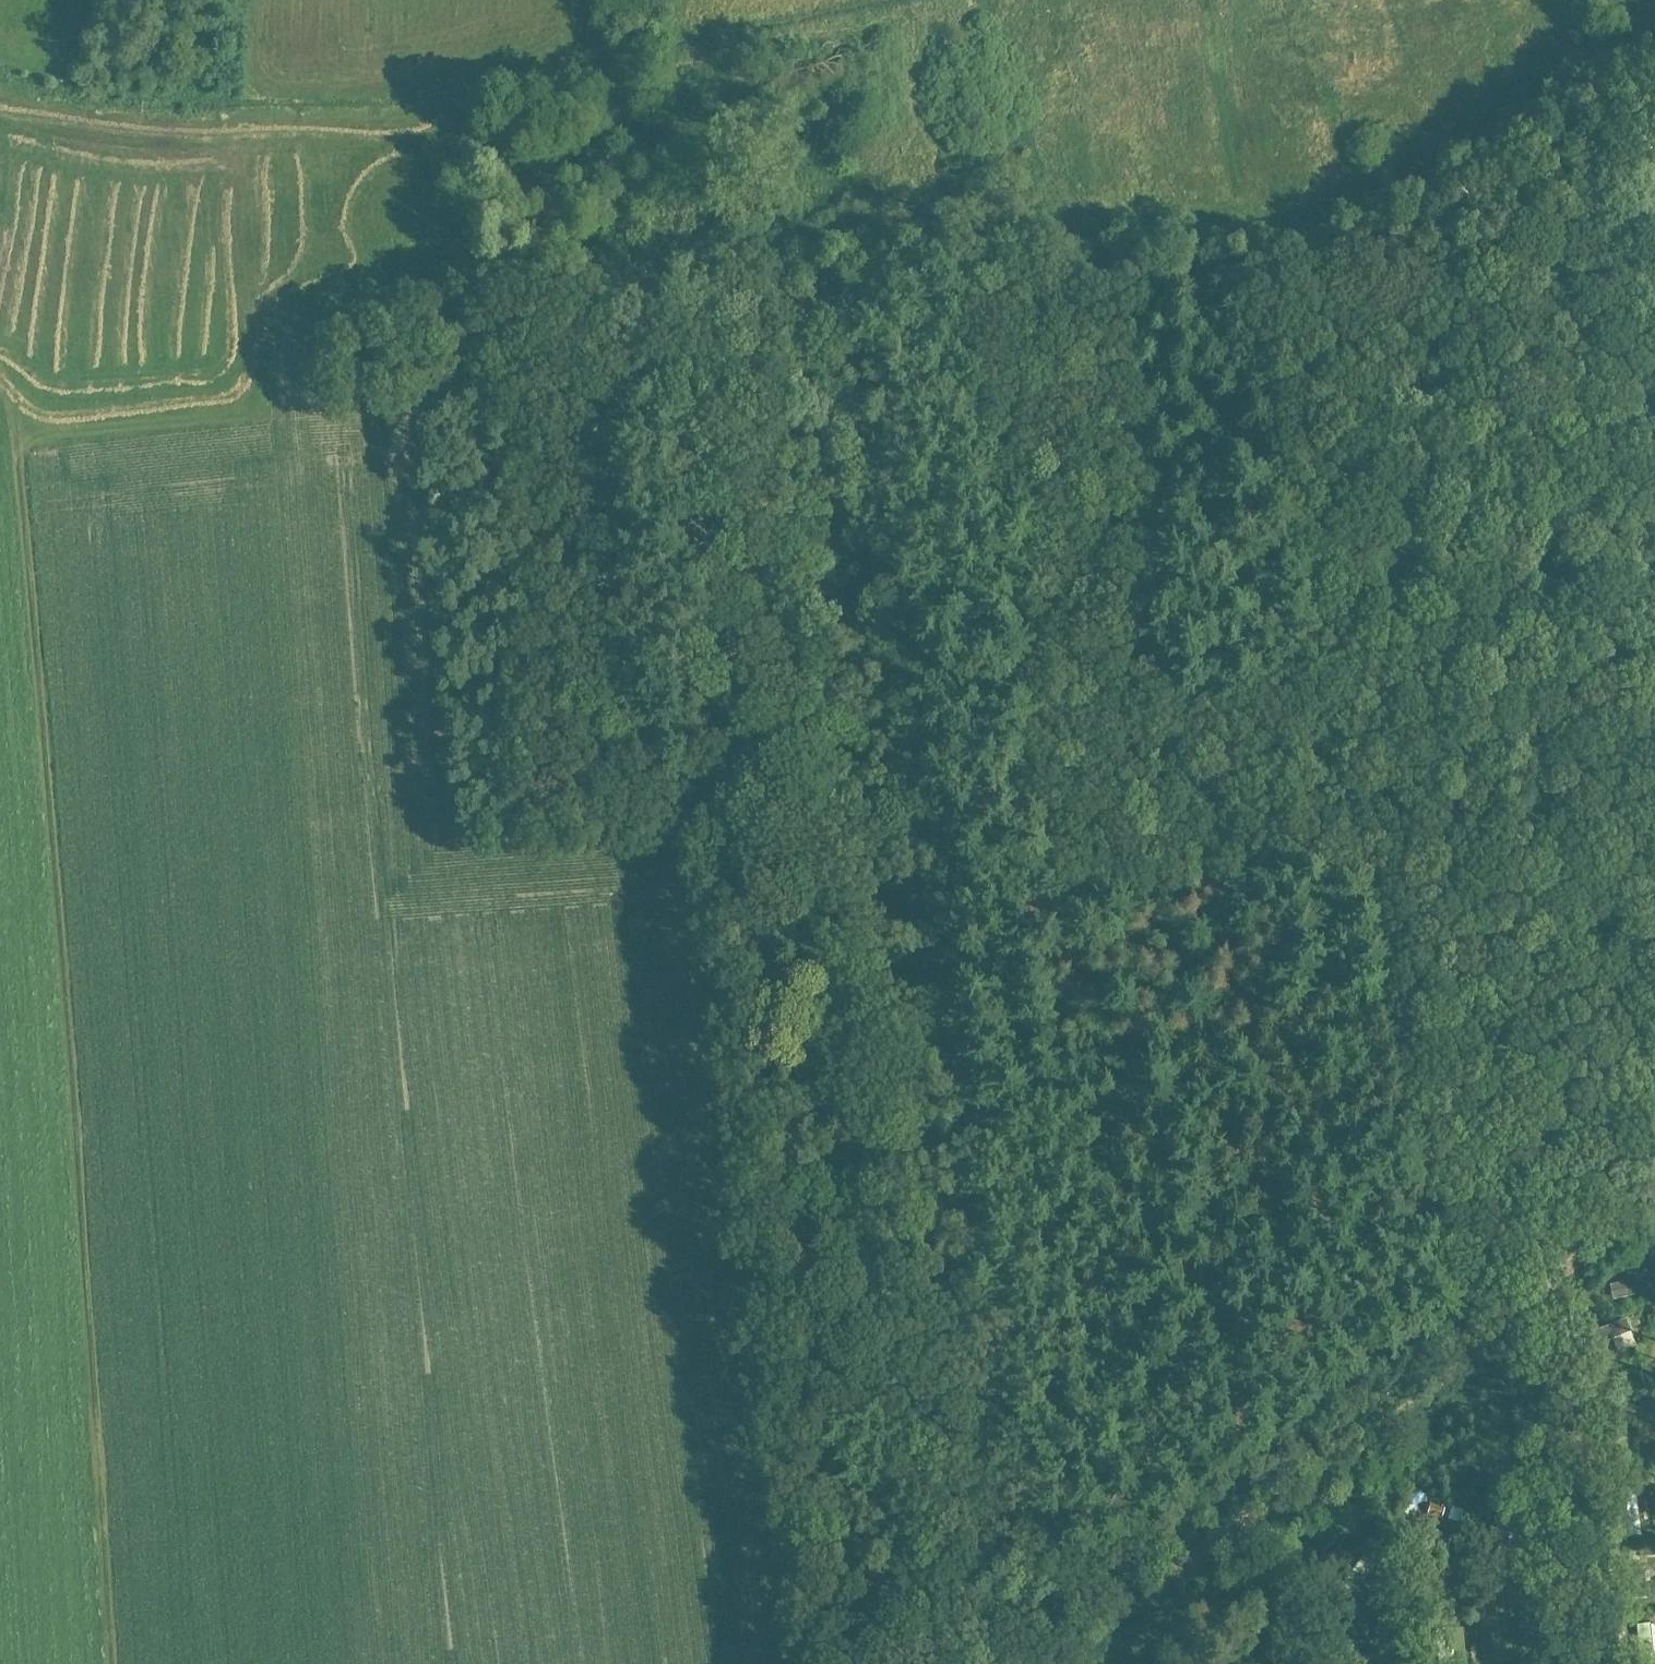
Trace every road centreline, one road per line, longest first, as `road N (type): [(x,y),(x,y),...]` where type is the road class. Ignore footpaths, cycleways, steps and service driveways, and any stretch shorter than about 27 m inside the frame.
road 1 (track): [(1654,1193),(1390,1421),(1035,1663)]
road 2 (track): [(848,1663),(804,1429)]
road 3 (track): [(1654,1433),(1639,1325),(1654,1316)]
road 4 (track): [(1501,1663),(1481,1543)]

